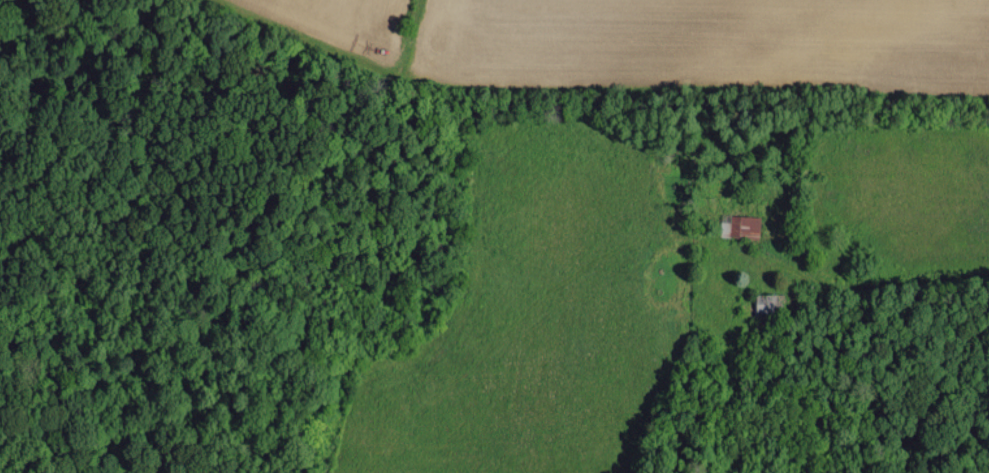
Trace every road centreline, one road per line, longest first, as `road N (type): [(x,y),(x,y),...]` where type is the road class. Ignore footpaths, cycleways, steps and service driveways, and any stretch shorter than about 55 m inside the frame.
road 1 (residential): [(988,292),(881,307),(823,246),(736,275)]

